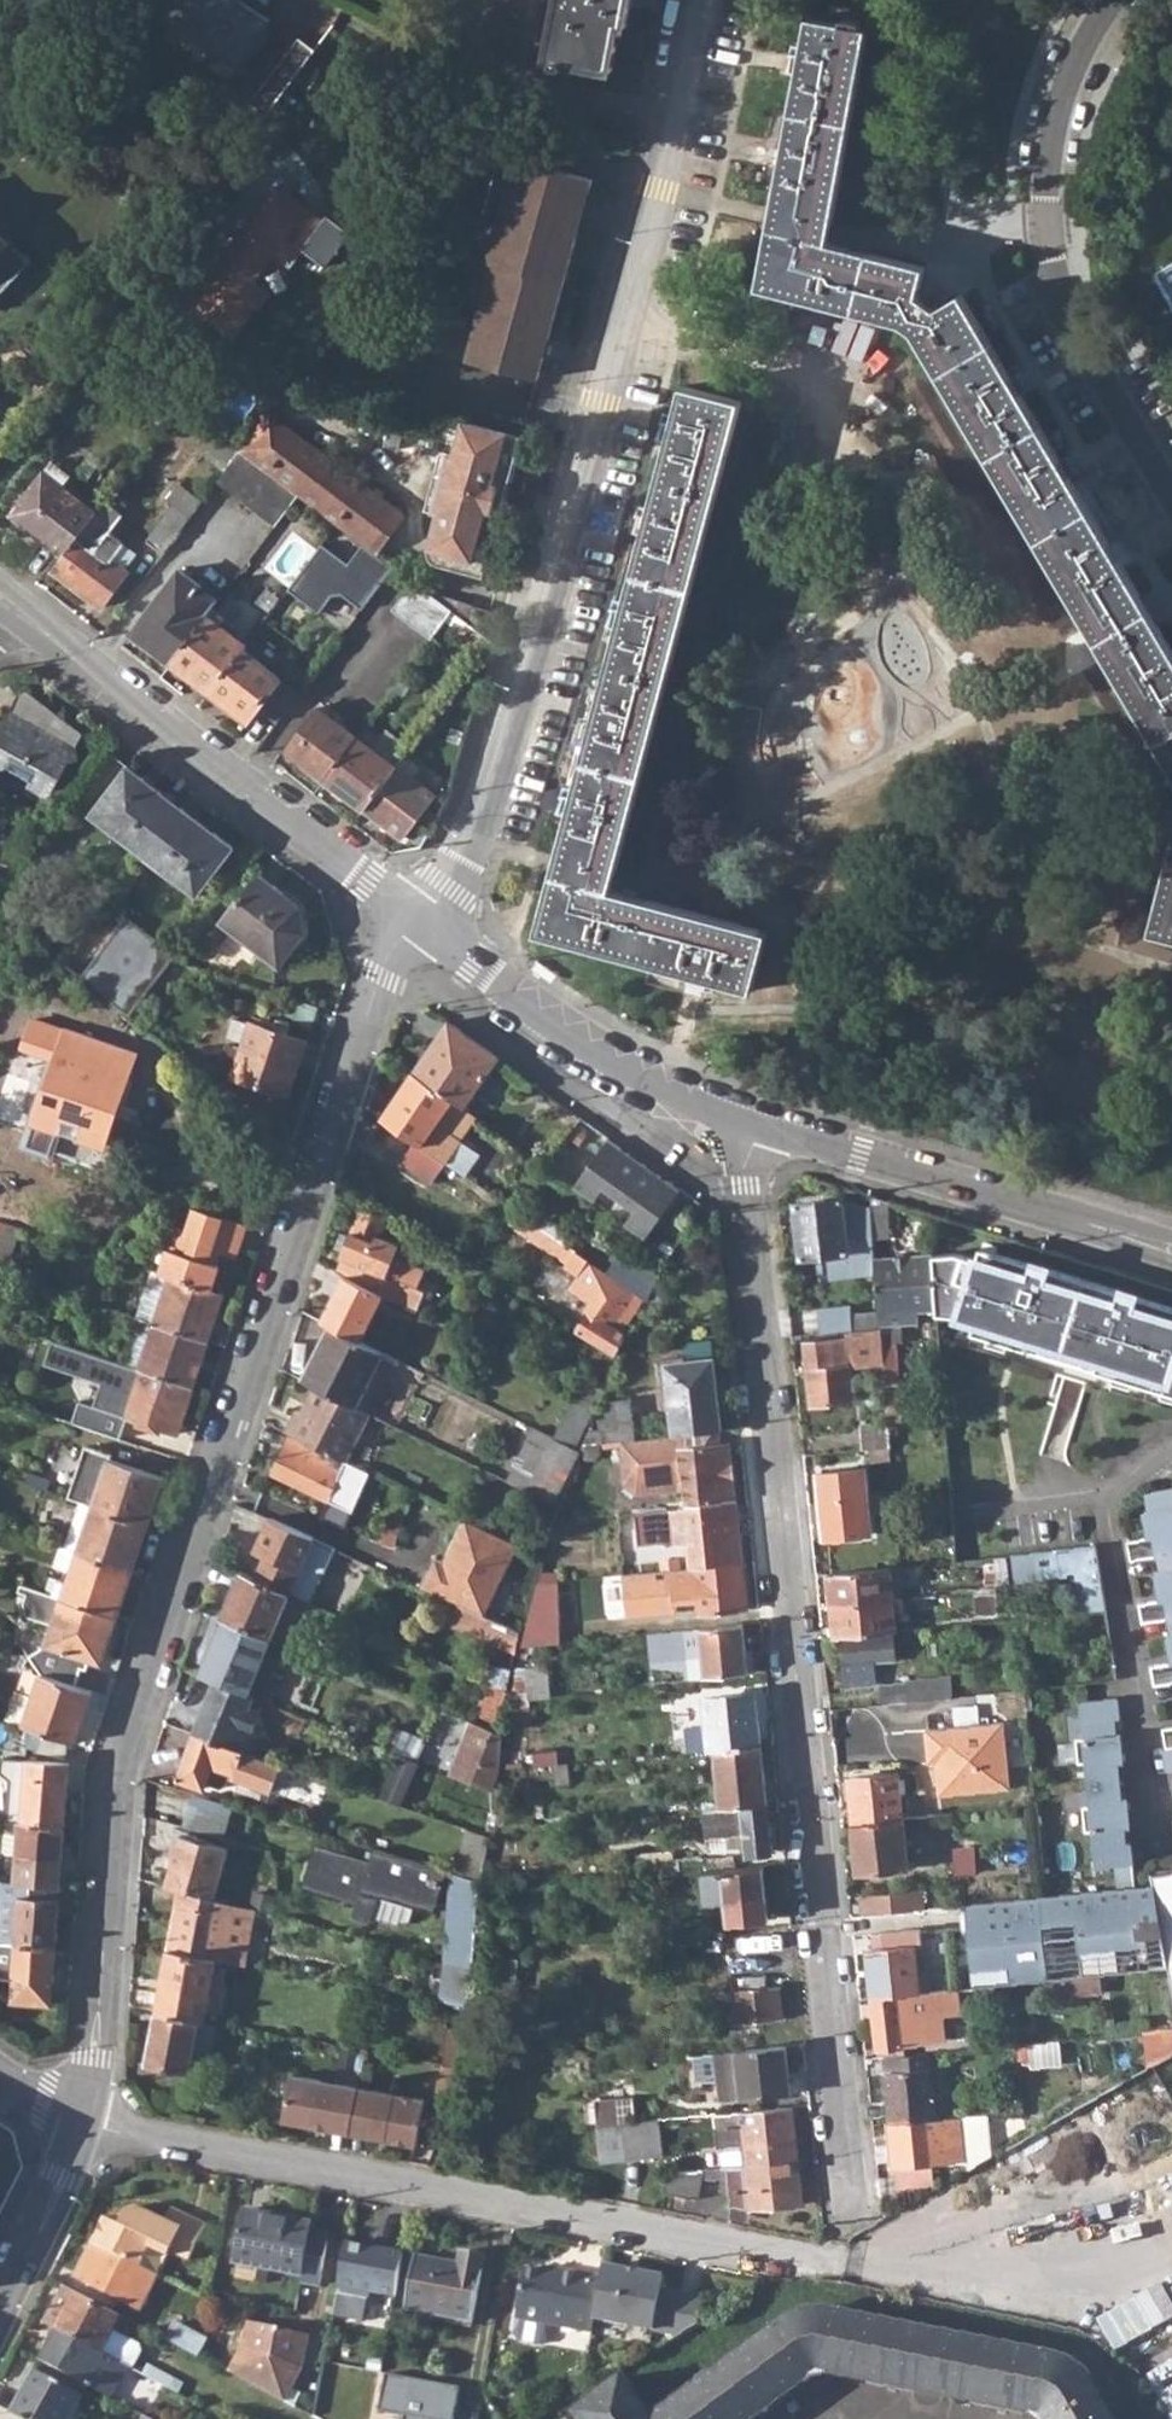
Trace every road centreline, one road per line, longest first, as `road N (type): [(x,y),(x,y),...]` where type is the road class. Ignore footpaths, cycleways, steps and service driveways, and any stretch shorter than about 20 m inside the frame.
road 1 (residential): [(414,924),(384,974),(115,1773),(82,2121)]
road 2 (residential): [(758,1132),(743,1185),(851,2207)]
road 3 (residential): [(697,0),(676,108),(488,796),(450,883),(414,924)]
road 4 (residential): [(82,2121),(849,2264)]
road 5 (residential): [(1112,0),(1072,64),(1052,122),(1045,230),(1061,303),(1082,349),(1171,504)]
road 6 (residential): [(11,609),(414,924)]
road 7 (residential): [(758,1132),(1171,1254)]
road 8 (residential): [(414,924),(465,970),(565,1035),(650,1085),(758,1132)]
road 9 (residential): [(1109,1490),(1110,1544),(1156,1845)]
road 10 (residential): [(82,2121),(0,2305)]

